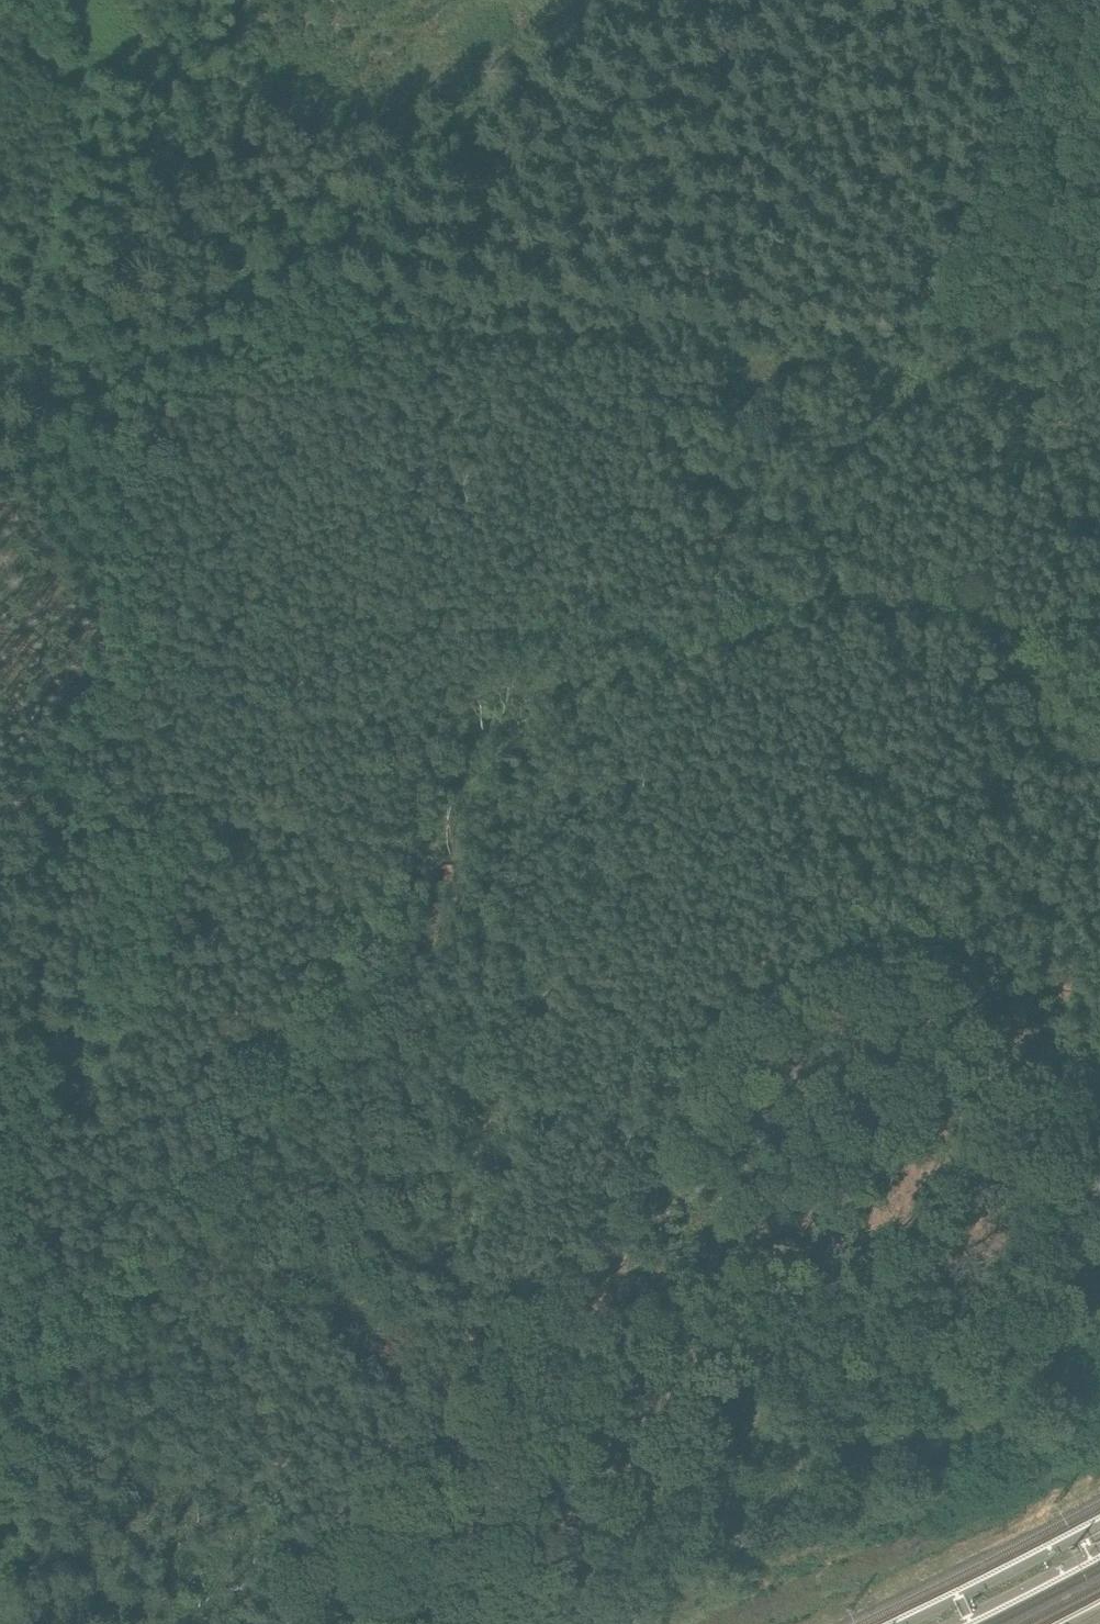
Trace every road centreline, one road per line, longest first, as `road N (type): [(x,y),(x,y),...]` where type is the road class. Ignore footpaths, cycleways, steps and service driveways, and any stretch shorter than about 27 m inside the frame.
road 1 (track): [(1099,759),(1003,654),(952,618),(841,592),(534,730),(449,817),(405,885),(274,1137),(218,1223),(146,1294),(0,1401)]
road 2 (track): [(193,330),(448,314),(694,330),(1099,375)]

